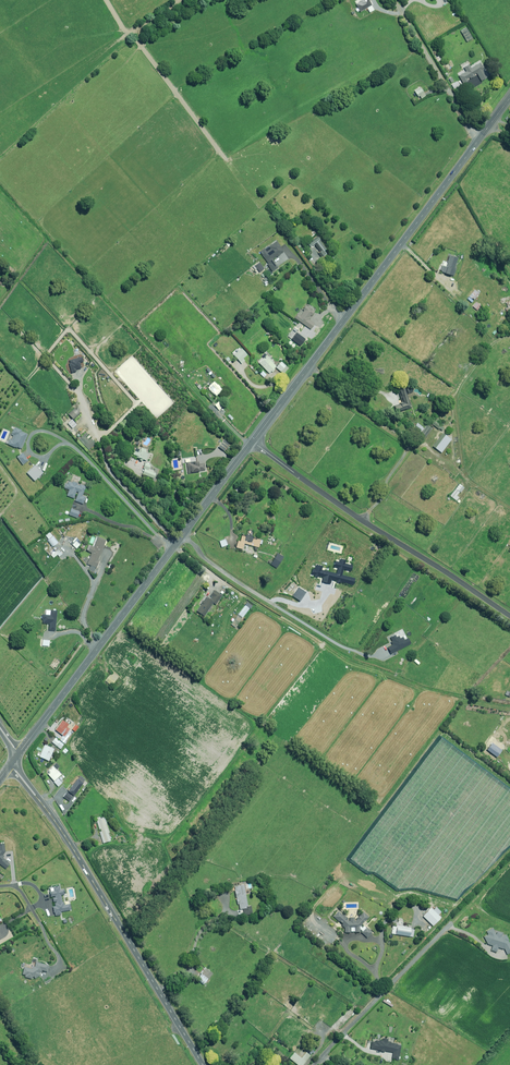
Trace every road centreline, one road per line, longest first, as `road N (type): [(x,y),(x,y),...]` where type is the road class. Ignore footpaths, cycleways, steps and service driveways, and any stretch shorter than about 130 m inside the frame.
road 1 (tertiary): [(252,443),(509,98)]
road 2 (tertiary): [(20,752),(252,443)]
road 3 (primary): [(9,768),(69,842),(202,1064)]
road 4 (residential): [(252,443),(509,614)]

